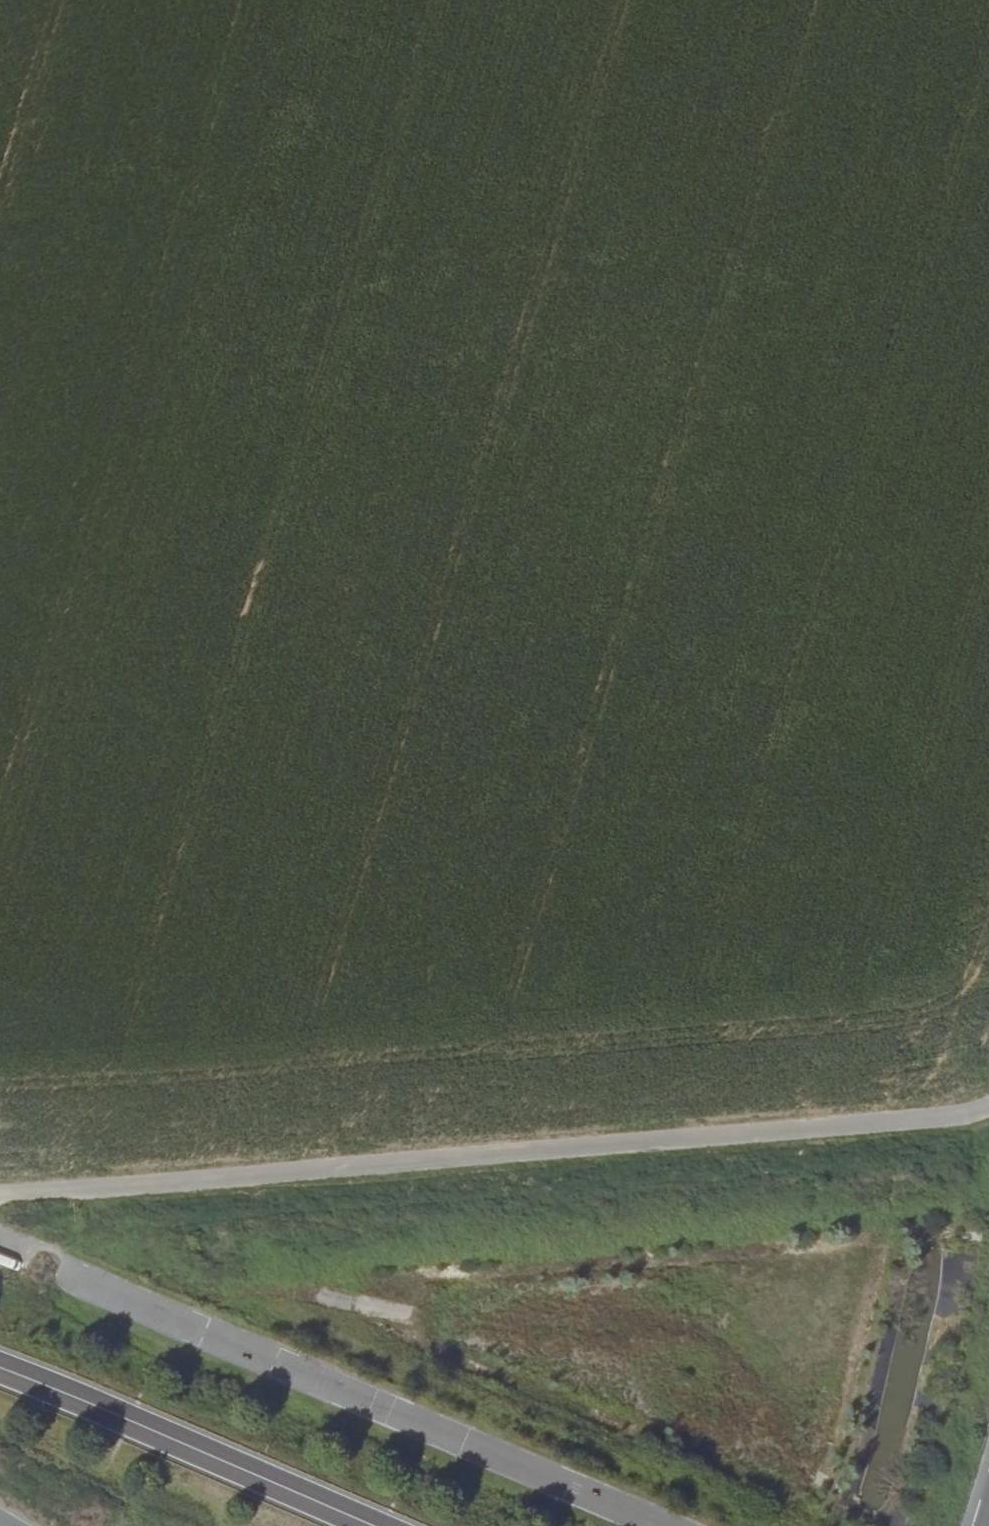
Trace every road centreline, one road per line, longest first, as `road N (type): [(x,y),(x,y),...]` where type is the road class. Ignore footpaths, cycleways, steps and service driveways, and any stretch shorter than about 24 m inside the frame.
road 1 (unclassified): [(988,1110),(957,1123),(0,1193)]
road 2 (tertiary): [(373,1525),(0,1367)]

